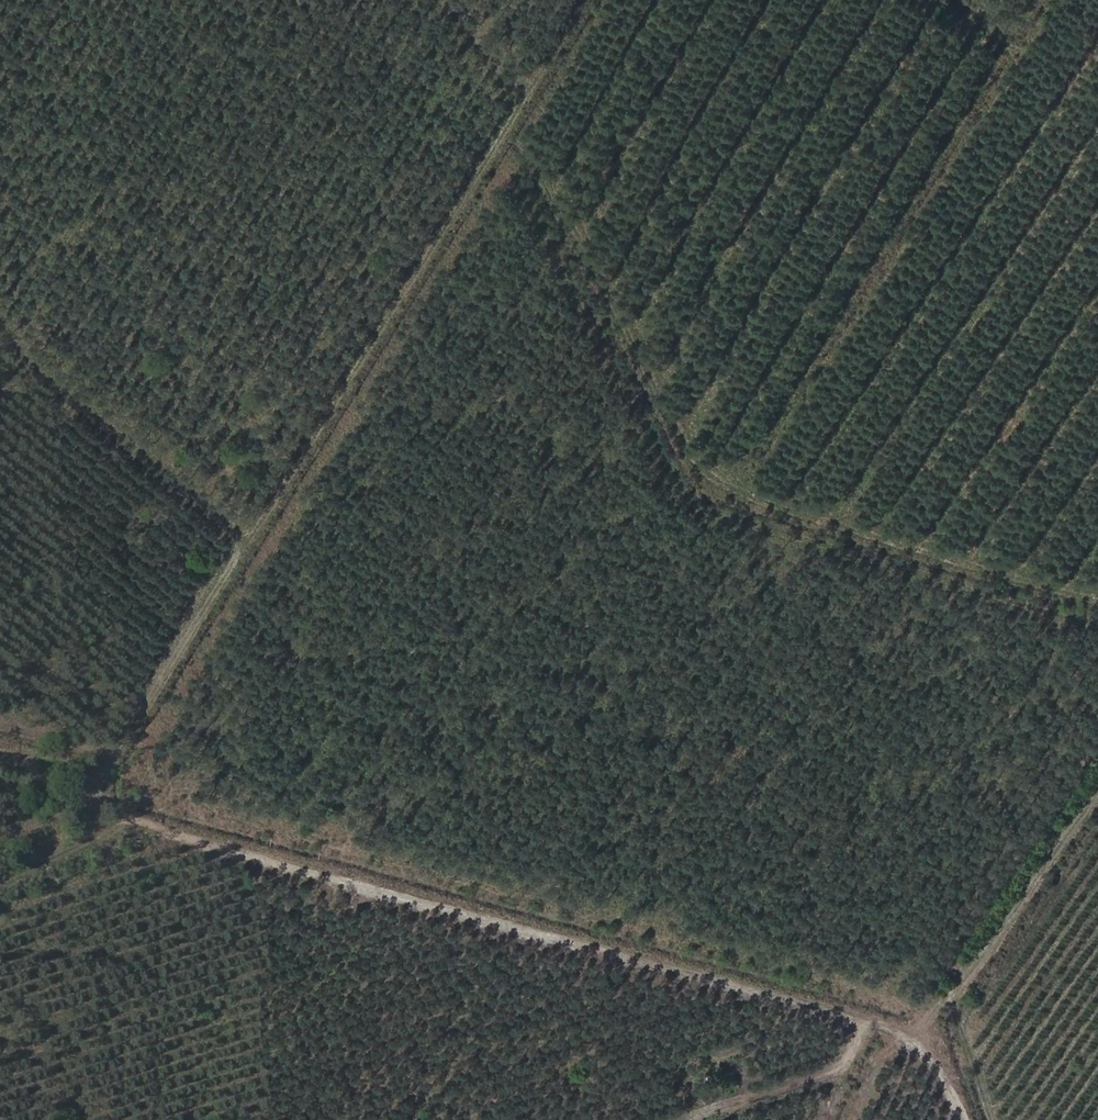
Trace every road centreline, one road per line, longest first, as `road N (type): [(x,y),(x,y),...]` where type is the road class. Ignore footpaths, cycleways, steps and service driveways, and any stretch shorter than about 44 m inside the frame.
road 1 (track): [(0,340),(248,542),(103,779),(113,808),(155,829),(900,1032),(927,1053),(964,1119)]
road 2 (track): [(1097,779),(913,1042)]

